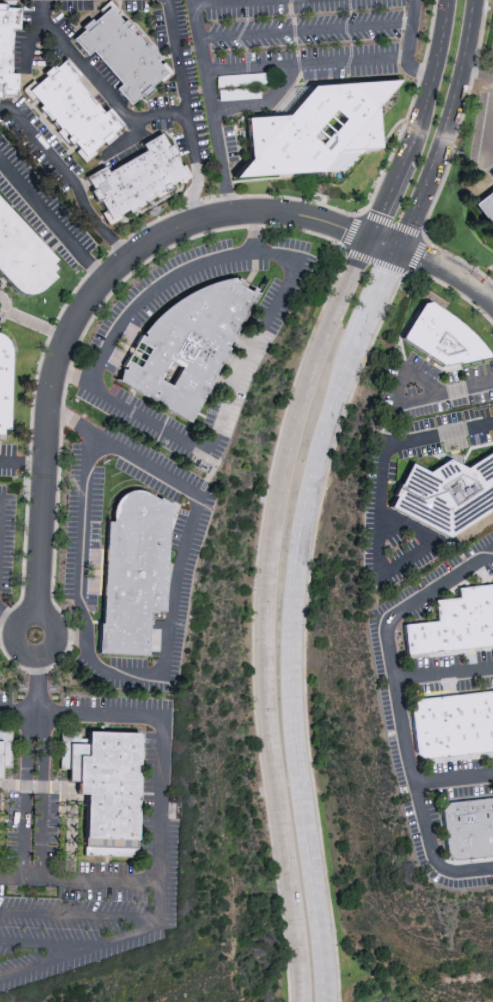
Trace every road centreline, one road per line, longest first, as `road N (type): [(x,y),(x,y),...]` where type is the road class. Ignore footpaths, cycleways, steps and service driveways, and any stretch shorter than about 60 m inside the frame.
road 1 (tertiary): [(450,0),(427,118),(297,446),(271,593),(273,757),(303,1001)]
road 2 (tertiary): [(327,1001),(296,755),(292,651),(308,502),(352,350)]
road 3 (residential): [(35,610),(51,383),(71,327),(103,282),(145,246),(232,214),(303,217),(373,240)]
road 4 (tertiary): [(396,248),(450,116),(474,0)]
road 5 (residential): [(36,662),(56,651),(61,636),(53,618),(35,610),(19,615),(9,637),(20,657),(36,662)]

